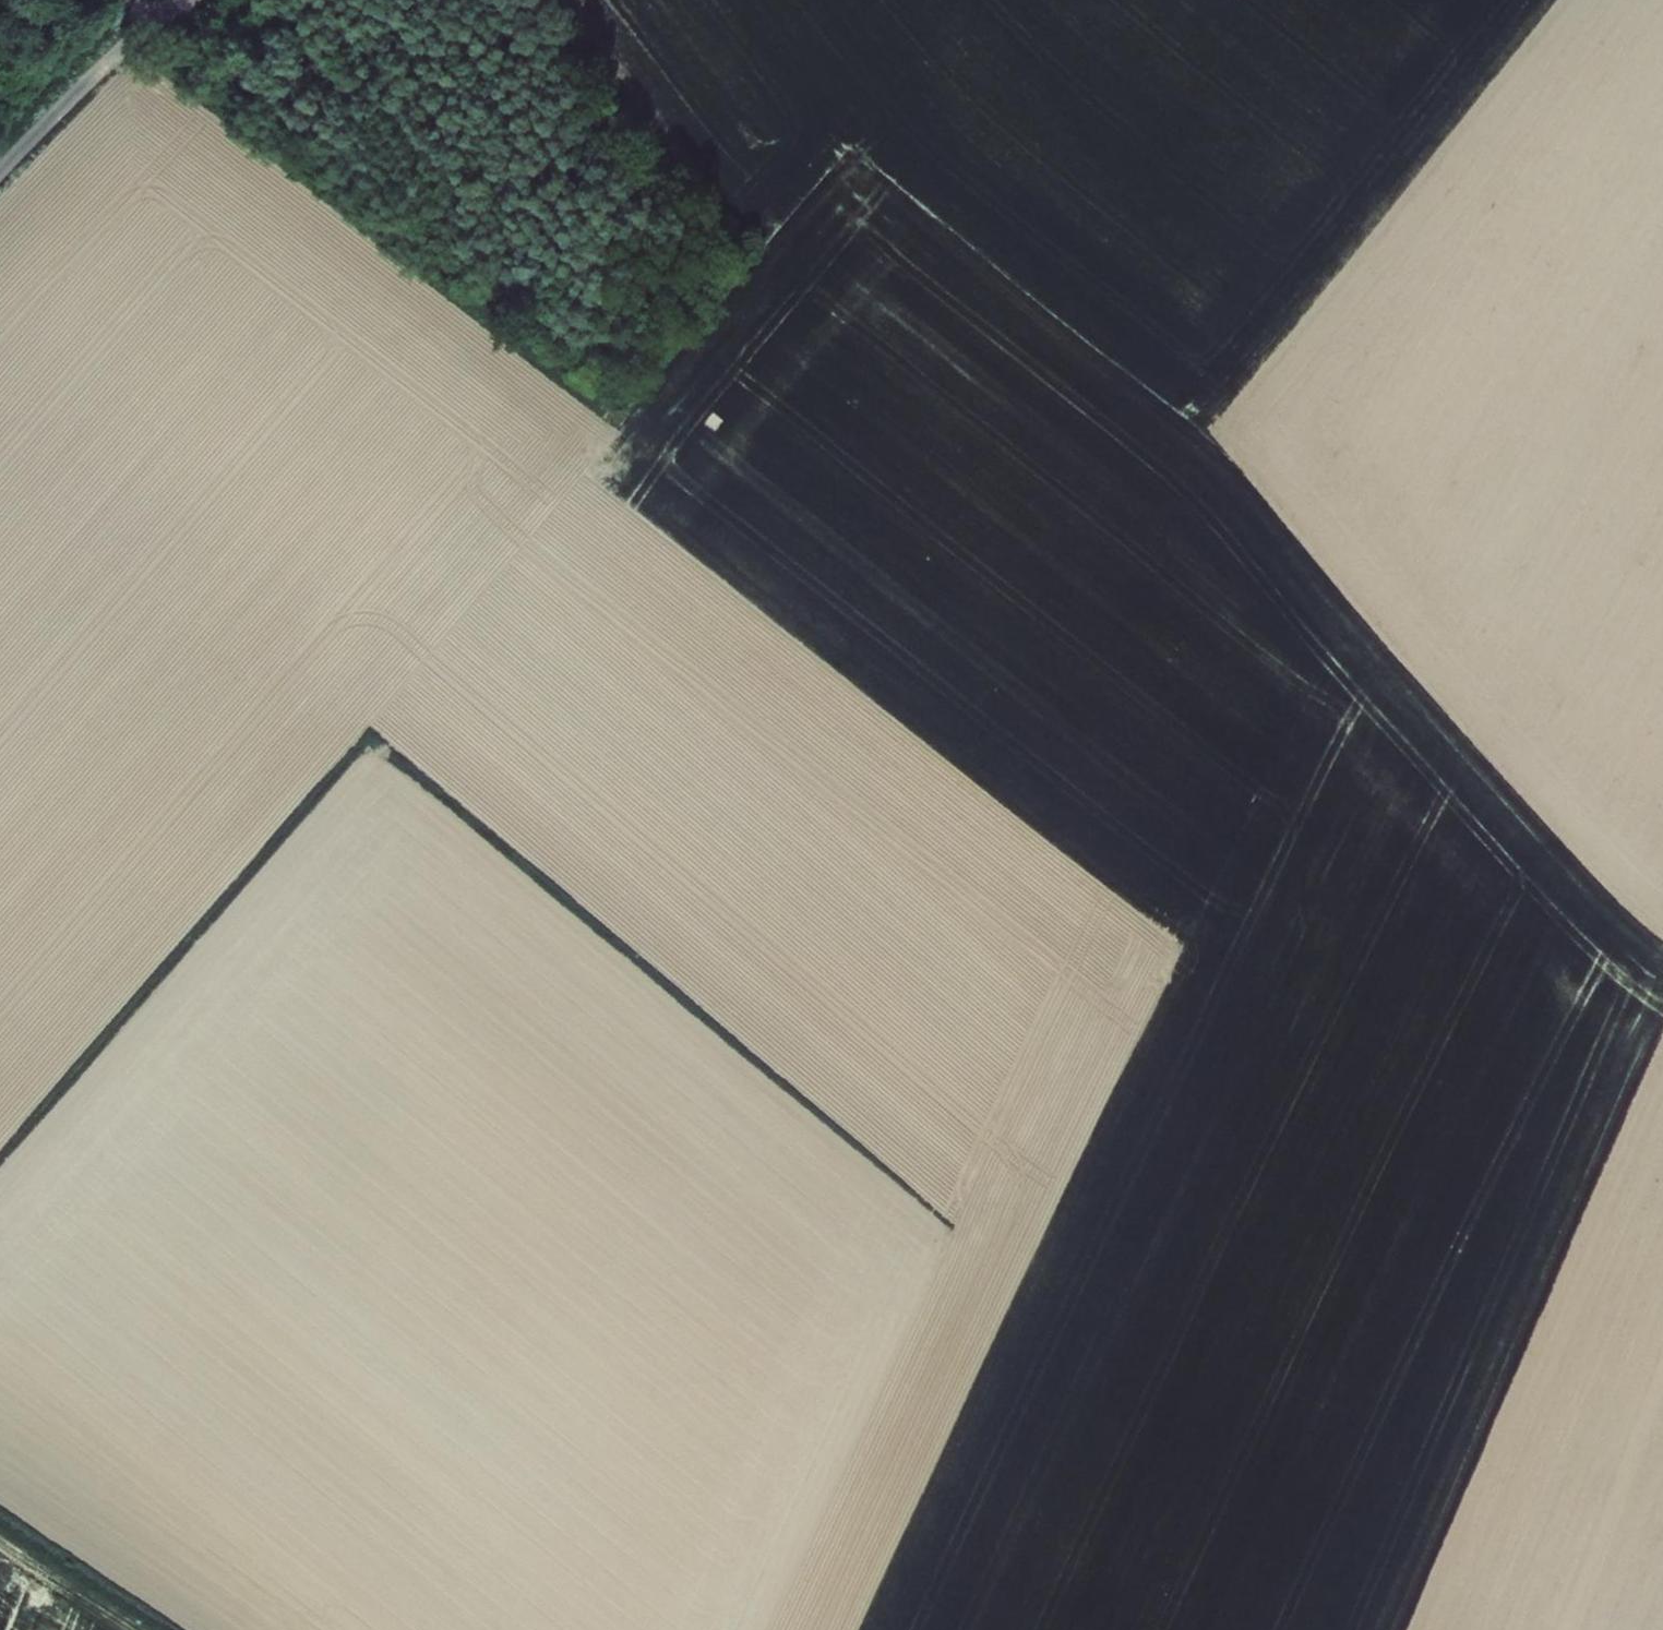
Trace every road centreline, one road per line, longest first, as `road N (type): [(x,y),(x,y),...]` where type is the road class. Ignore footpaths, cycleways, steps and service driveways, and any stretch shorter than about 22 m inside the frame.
road 1 (track): [(185,0),(0,171)]
road 2 (track): [(153,1629),(0,1527)]

